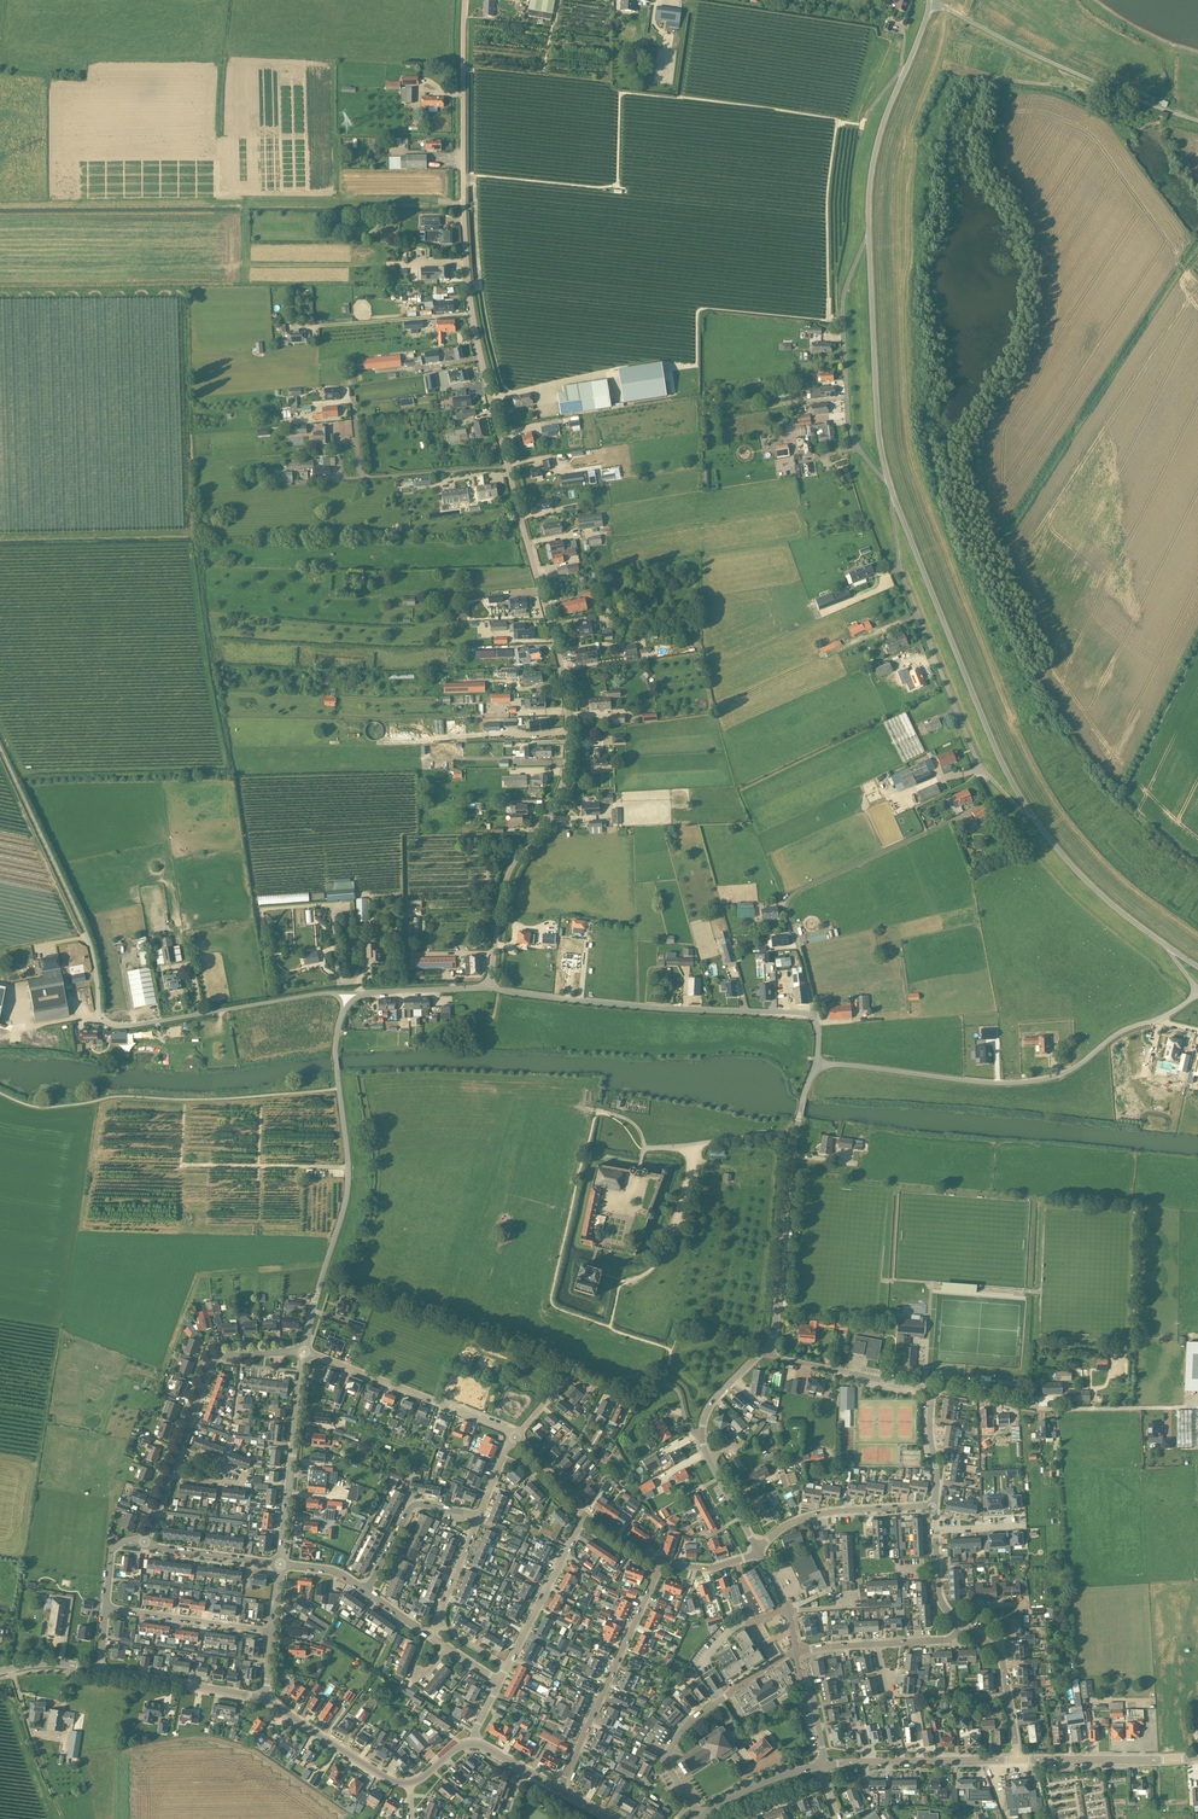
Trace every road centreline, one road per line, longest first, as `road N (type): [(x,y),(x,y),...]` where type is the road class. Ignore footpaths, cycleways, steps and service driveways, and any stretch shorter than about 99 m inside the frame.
road 1 (track): [(463,175),(618,185),(621,93),(839,120),(826,202),(831,319),(699,310),(697,367),(656,361),(492,398)]
road 2 (track): [(949,9),(943,54),(909,143),(896,220),(913,445),(1011,724),(1049,795),(1093,851),(1197,934)]
road 3 (tertiary): [(490,988),(506,883),(560,790),(569,737),(566,681),(510,469)]
road 4 (unclassified): [(331,992),(122,1027),(101,1019),(87,936),(0,748)]
road 5 (tertiary): [(510,469),(469,287),(464,0)]
road 6 (tertiary): [(818,1064),(1039,1081),(1197,995)]
road 7 (unclassified): [(1032,815),(983,771),(968,742),(900,573),(893,494)]
road 8 (tertiary): [(1032,815),(893,494)]
road 9 (unclassified): [(305,1350),(347,1194),(335,1054),(342,1012)]
road 10 (tertiary): [(812,1016),(490,988)]
road 11 (unclassified): [(1197,121),(1023,50),(933,0)]
road 12 (unclassified): [(812,1016),(790,897),(926,832)]
road 13 (unclassified): [(888,484),(853,445),(849,424),(844,297),(868,235)]
road 14 (residential): [(1184,1408),(1047,1409),(932,1390)]
road 15 (residential): [(701,1435),(672,1386),(634,1403),(573,1376),(515,1438)]
road 16 (tertiary): [(888,484),(868,235)]
road 17 (residential): [(559,1789),(660,1564)]
road 18 (tertiary): [(868,235),(876,150),(929,0)]
road 19 (residential): [(700,1816),(669,1768),(677,1735),(735,1686),(795,1653)]
road 20 (residential): [(510,469),(361,479),(353,400)]
road 21 (unclassified): [(515,1438),(305,1350)]
road 22 (unclassified): [(280,1564),(305,1350)]
road 23 (tertiary): [(765,1349),(776,1329),(792,1150)]
road 24 (tertiary): [(824,1764),(1018,1760)]
road 25 (tertiary): [(1168,947),(1070,864),(1032,815)]
road 26 (residential): [(759,1552),(776,1532),(815,1515),(934,1506)]
road 27 (residential): [(181,1447),(215,1358),(305,1350)]
road 28 (tertiary): [(1018,1760),(1197,1757)]
road 29 (residential): [(932,1390),(779,1359),(765,1349)]
road 30 (tertiary): [(410,1783),(390,1780),(265,1699)]
road 31 (tertiary): [(265,1699),(99,1670)]
road 32 (residential): [(509,1665),(584,1515)]
road 33 (residential): [(272,1632),(107,1608)]
road 34 (track): [(473,314),(309,327)]
road 35 (residential): [(366,1591),(415,1504),(478,1517)]
road 36 (residential): [(963,1624),(1002,1657),(1018,1760)]
road 37 (residential): [(170,1476),(241,1483),(243,1473),(181,1447)]
road 38 (residential): [(280,1564),(145,1543)]
road 39 (track): [(494,953),(412,952),(407,898)]
road 40 (tertiary): [(700,1816),(783,1774),(824,1764)]
road 41 (tertiary): [(759,1552),(701,1435)]
road 42 (unclassified): [(362,994),(490,988)]

